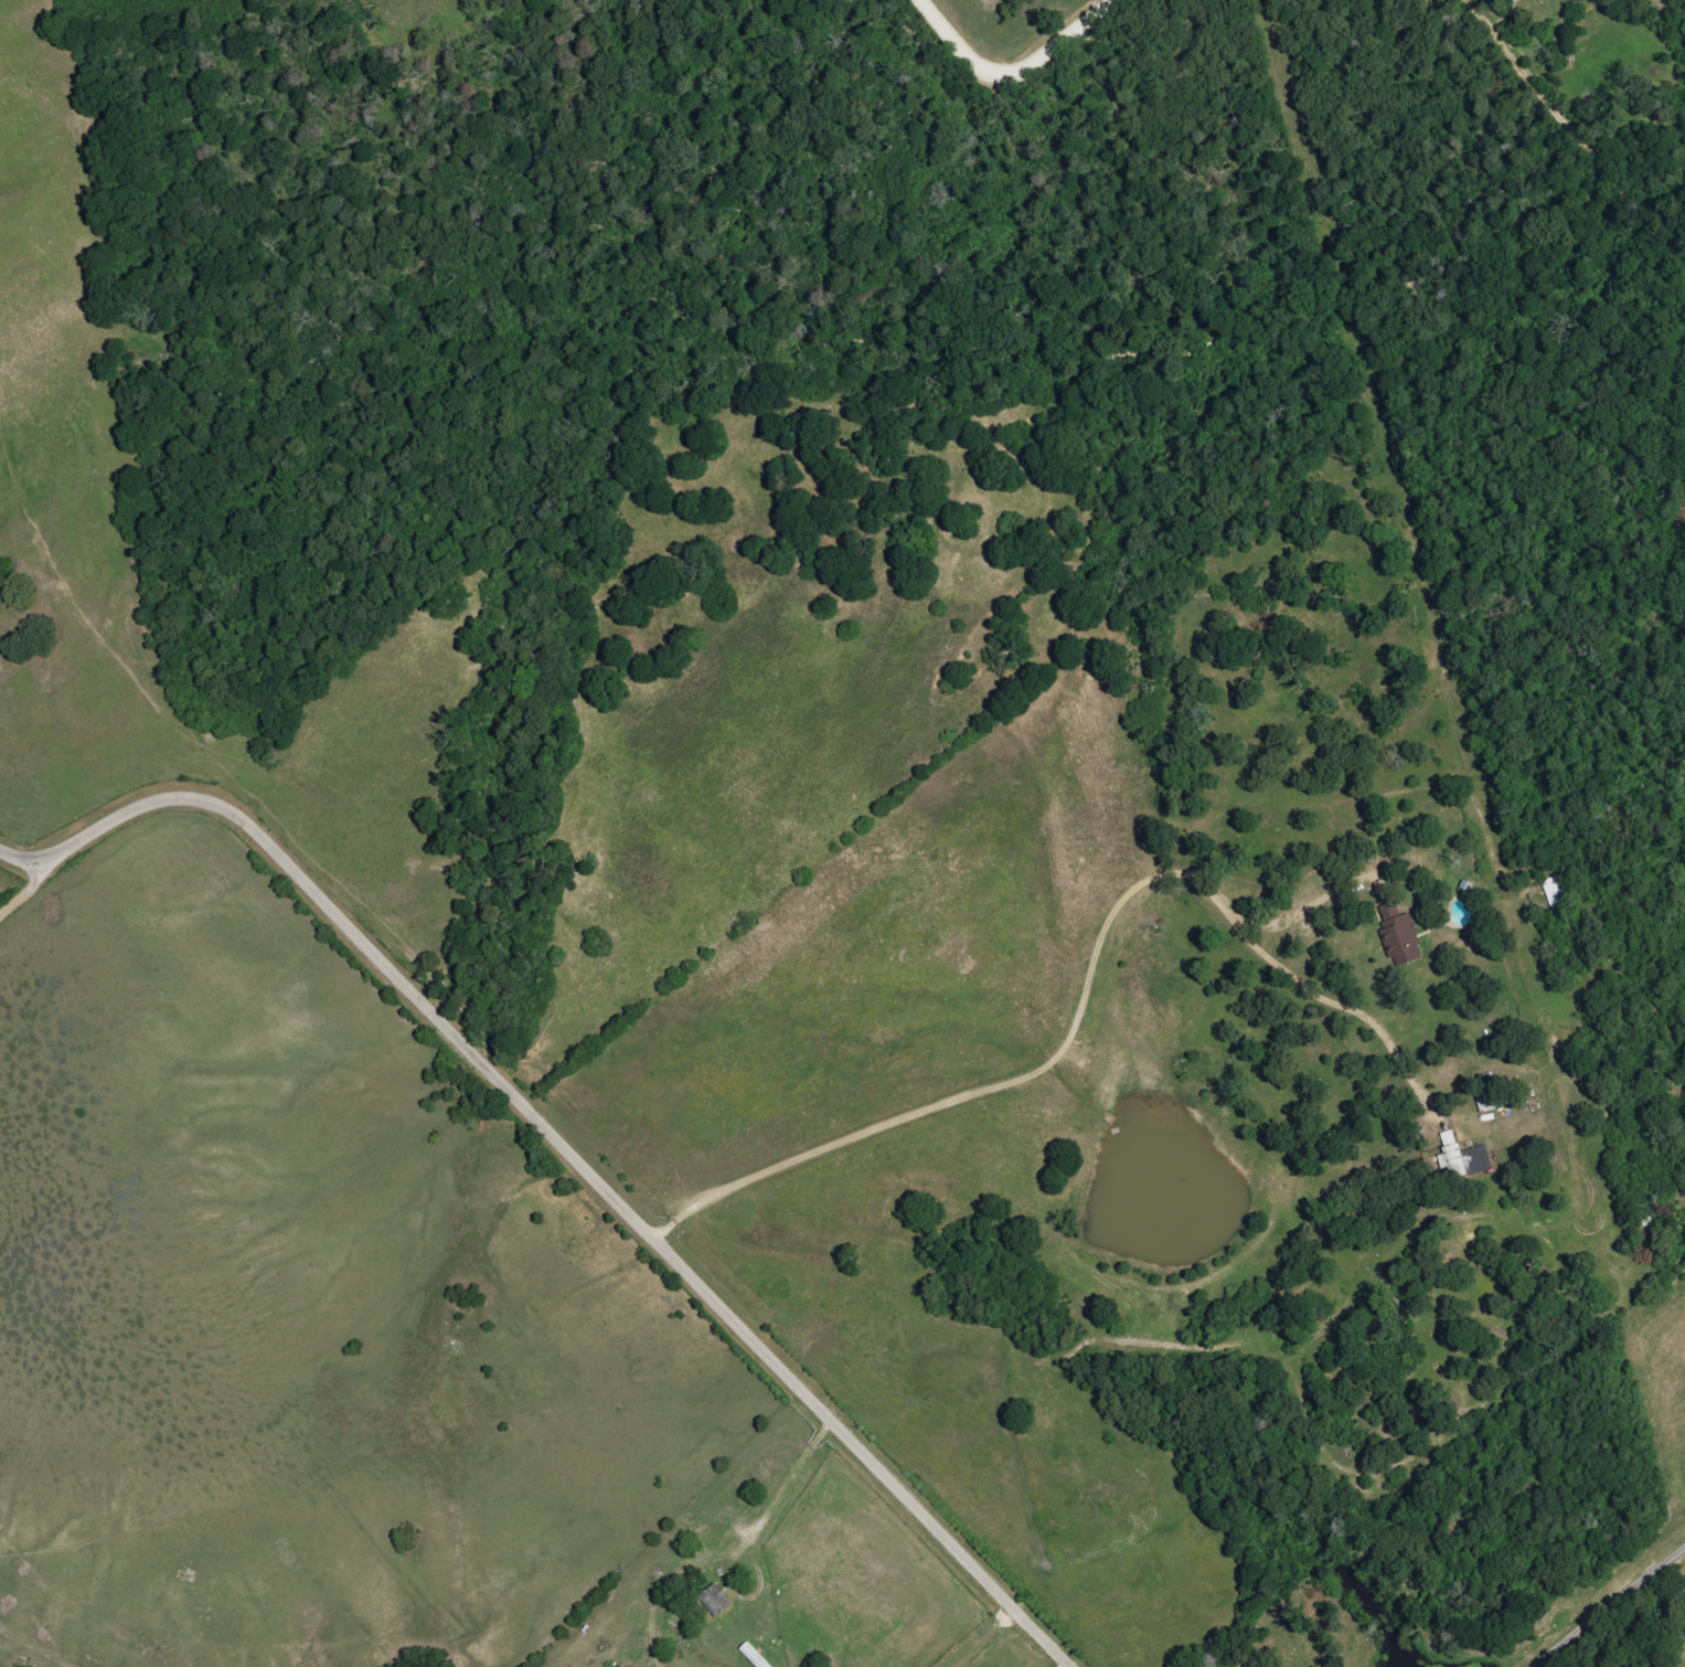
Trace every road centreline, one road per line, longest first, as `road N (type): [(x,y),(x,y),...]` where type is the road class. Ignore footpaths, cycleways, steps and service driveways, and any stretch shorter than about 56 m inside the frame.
road 1 (residential): [(1077,1666),(231,806),(189,798),(132,809),(55,871)]
road 2 (residential): [(925,0),(978,56),(1019,68),(1117,0)]
road 3 (residential): [(1538,1666),(1684,1558)]

